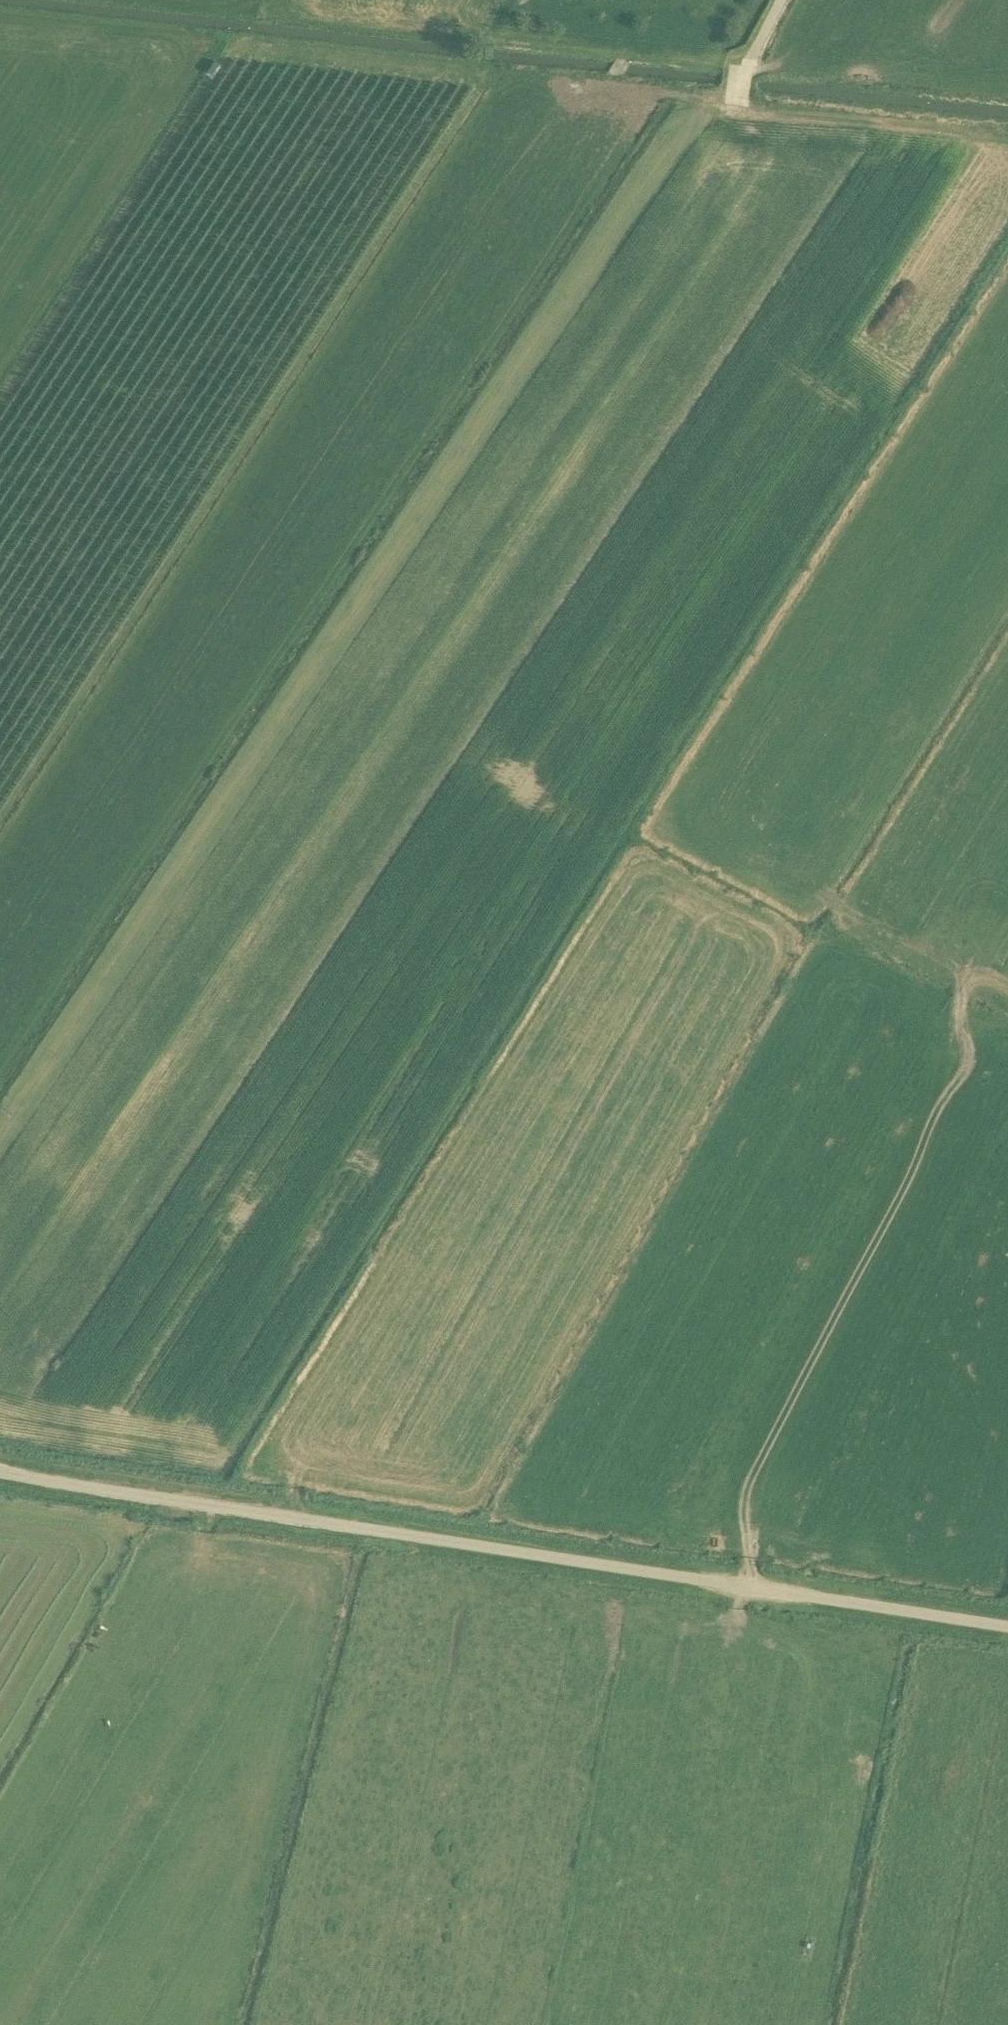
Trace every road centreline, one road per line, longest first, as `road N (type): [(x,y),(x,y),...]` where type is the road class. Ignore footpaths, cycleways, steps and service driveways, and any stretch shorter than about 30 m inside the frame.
road 1 (unclassified): [(1007,1628),(0,1469)]

